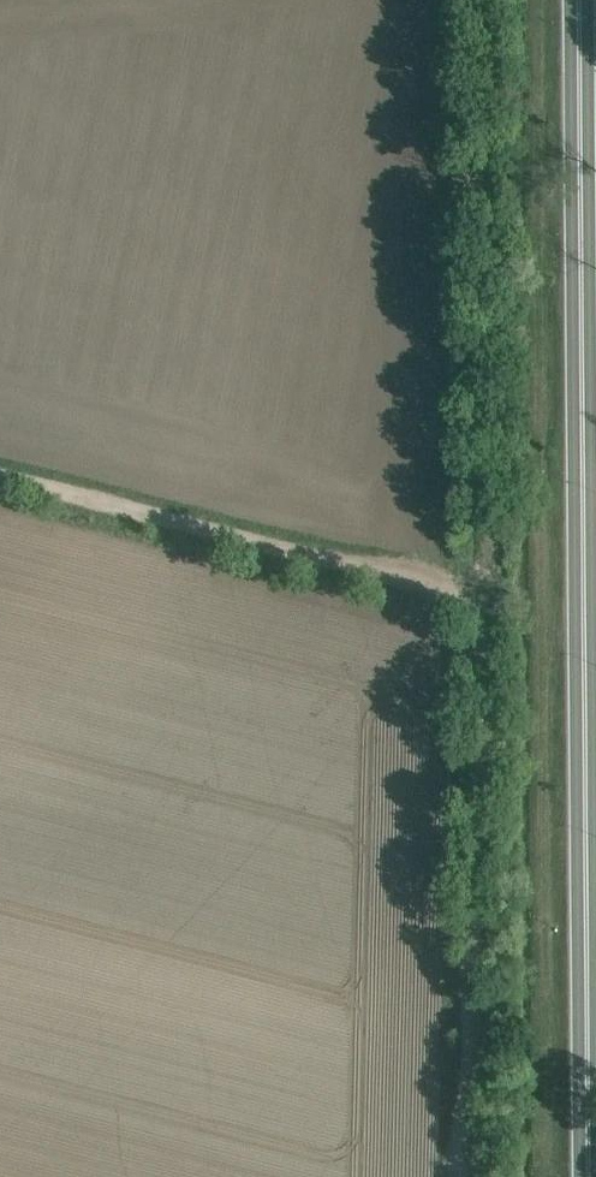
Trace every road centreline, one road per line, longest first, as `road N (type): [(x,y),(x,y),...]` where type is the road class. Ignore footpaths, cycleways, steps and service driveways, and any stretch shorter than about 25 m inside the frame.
road 1 (primary): [(589,1176),(583,0)]
road 2 (track): [(461,1176),(486,646),(479,619),(451,595),(415,583),(0,477)]

